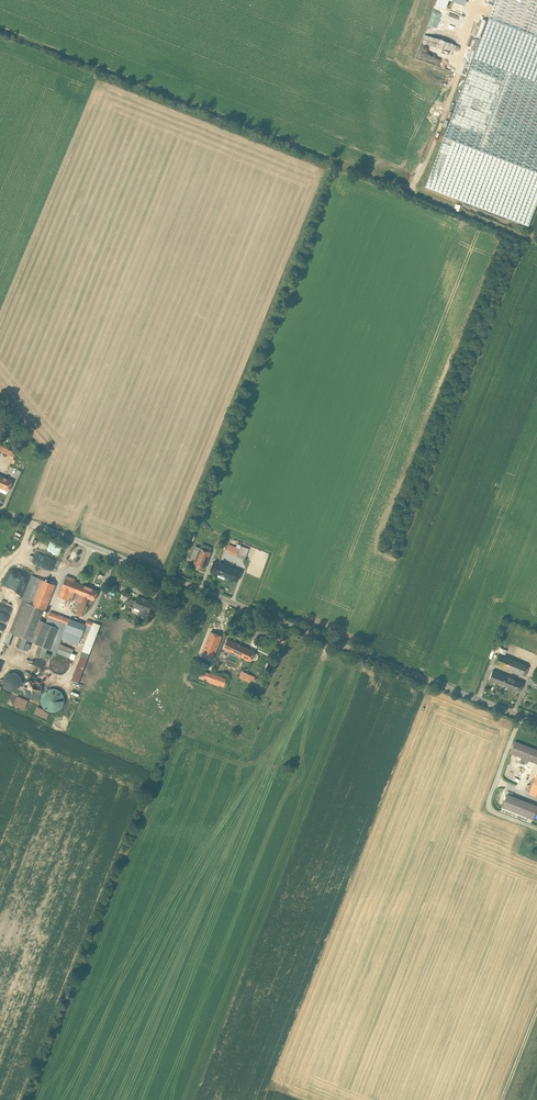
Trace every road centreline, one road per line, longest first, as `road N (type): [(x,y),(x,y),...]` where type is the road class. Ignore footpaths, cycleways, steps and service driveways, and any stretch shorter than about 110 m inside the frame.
road 1 (unclassified): [(536,722),(0,512)]
road 2 (track): [(0,29),(522,236)]
road 3 (track): [(536,829),(493,810),(521,716)]

